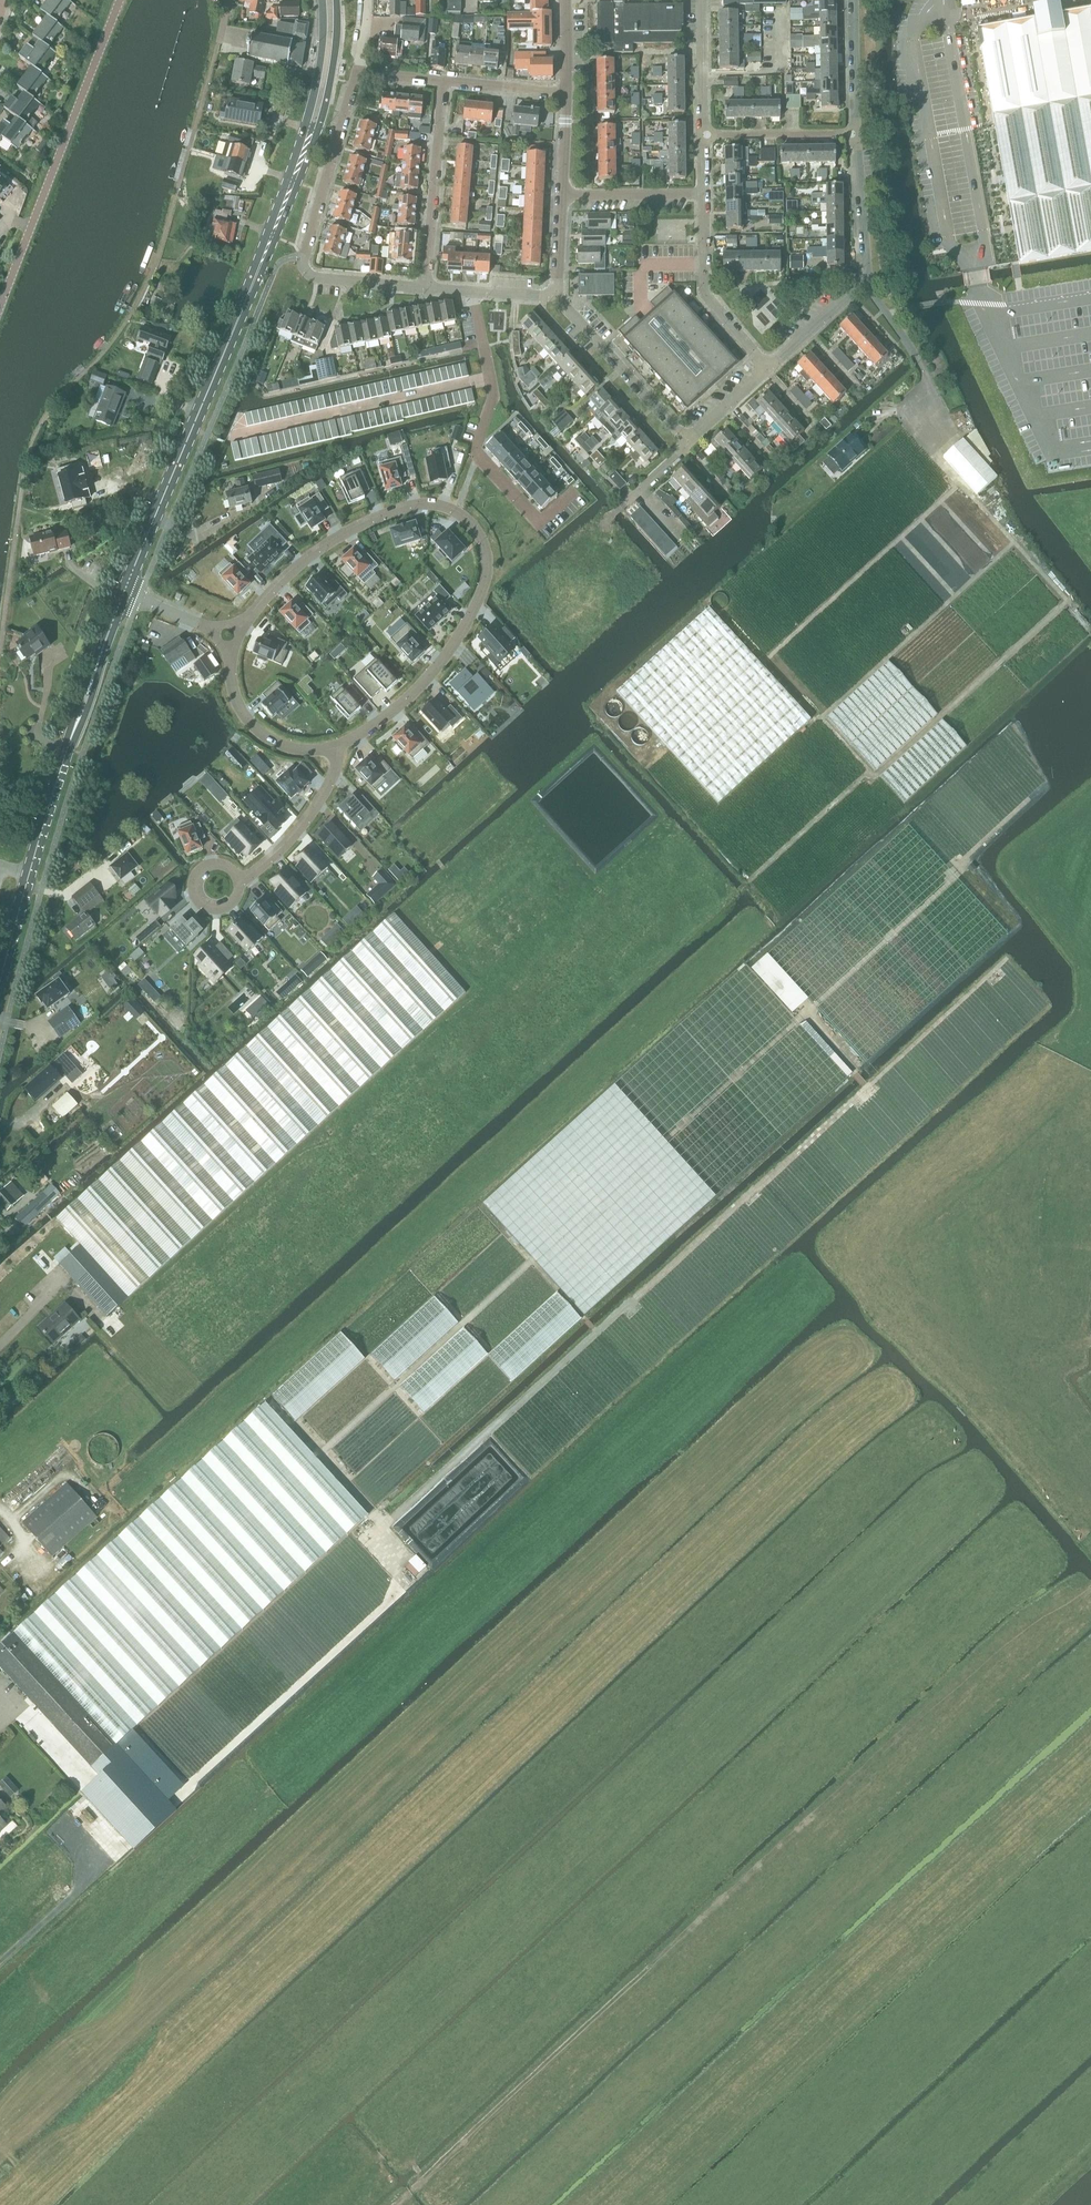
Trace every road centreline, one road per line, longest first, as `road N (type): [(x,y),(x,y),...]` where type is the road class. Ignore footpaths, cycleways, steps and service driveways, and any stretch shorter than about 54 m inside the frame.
road 1 (track): [(1068,601),(875,777),(821,718),(1014,542)]
road 2 (residential): [(234,637),(303,560),(385,512),(424,504),(456,509),(476,526),(490,560),(479,604),(443,662),(406,703),(333,753)]
road 3 (secondary): [(124,595),(305,149)]
road 4 (unclassified): [(0,310),(120,0)]
road 5 (residential): [(426,288),(306,270),(357,71)]
road 6 (residential): [(575,490),(540,522),(478,454),(493,398),(475,293)]
road 7 (track): [(960,484),(766,660)]
road 8 (secondary): [(0,984),(71,738)]
road 9 (track): [(944,436),(938,460),(1075,608)]
road 10 (residential): [(426,288),(444,81)]
road 11 (residential): [(691,445),(557,298)]
road 12 (residential): [(771,369),(704,295),(703,196)]
road 13 (residential): [(333,753),(338,763),(307,821),(267,863),(218,886)]
road 14 (residential): [(333,753),(267,739),(243,714),(227,669),(234,637)]
road 15 (track): [(869,770),(735,893)]
road 16 (secondary): [(305,149),(333,65),(336,0)]
road 17 (residential): [(704,134),(856,133)]
road 18 (residential): [(863,284),(856,133)]
road 19 (secondary): [(322,0),(305,149)]
road 20 (residential): [(561,198),(703,196)]
road 21 (residential): [(704,134),(702,0)]
road 22 (residential): [(856,133),(855,0)]
road 23 (residential): [(771,369),(863,284)]
road 24 (residential): [(566,93),(444,81)]

